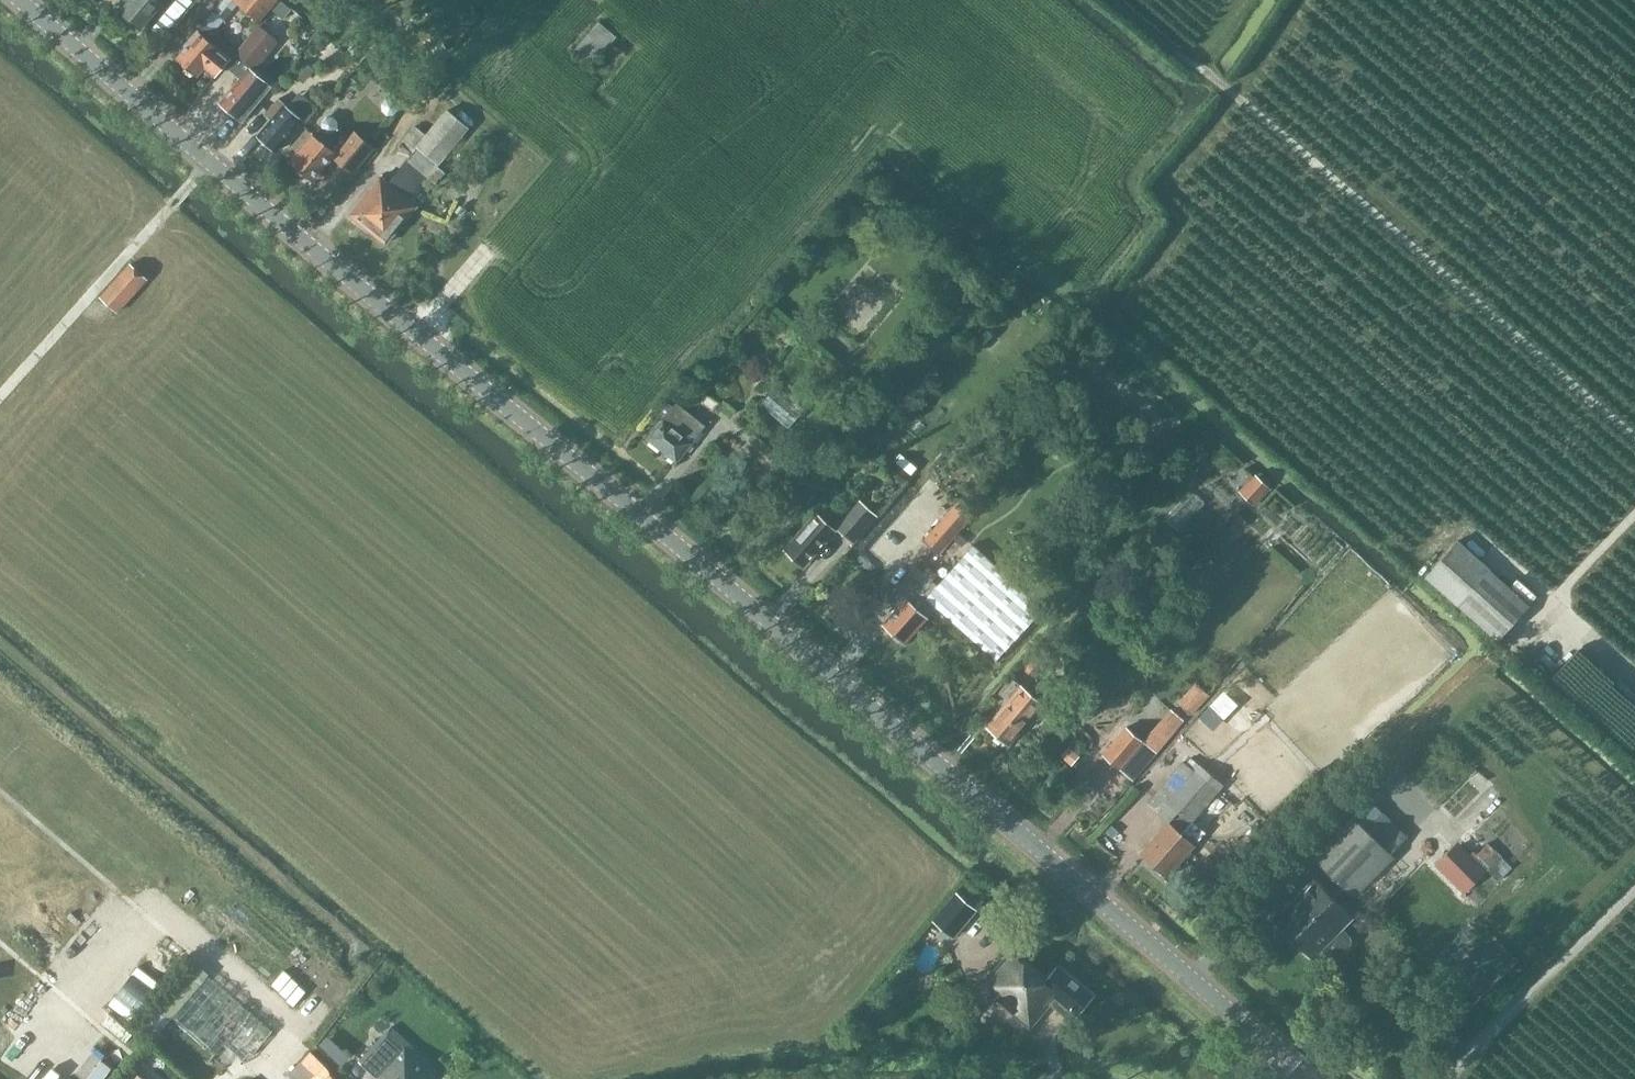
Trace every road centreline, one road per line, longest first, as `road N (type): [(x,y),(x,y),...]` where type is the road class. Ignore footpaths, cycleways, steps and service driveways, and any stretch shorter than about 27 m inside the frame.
road 1 (tertiary): [(1307,1078),(862,694),(21,0)]
road 2 (track): [(1634,439),(1114,0)]
road 3 (track): [(1535,620),(1634,517)]

